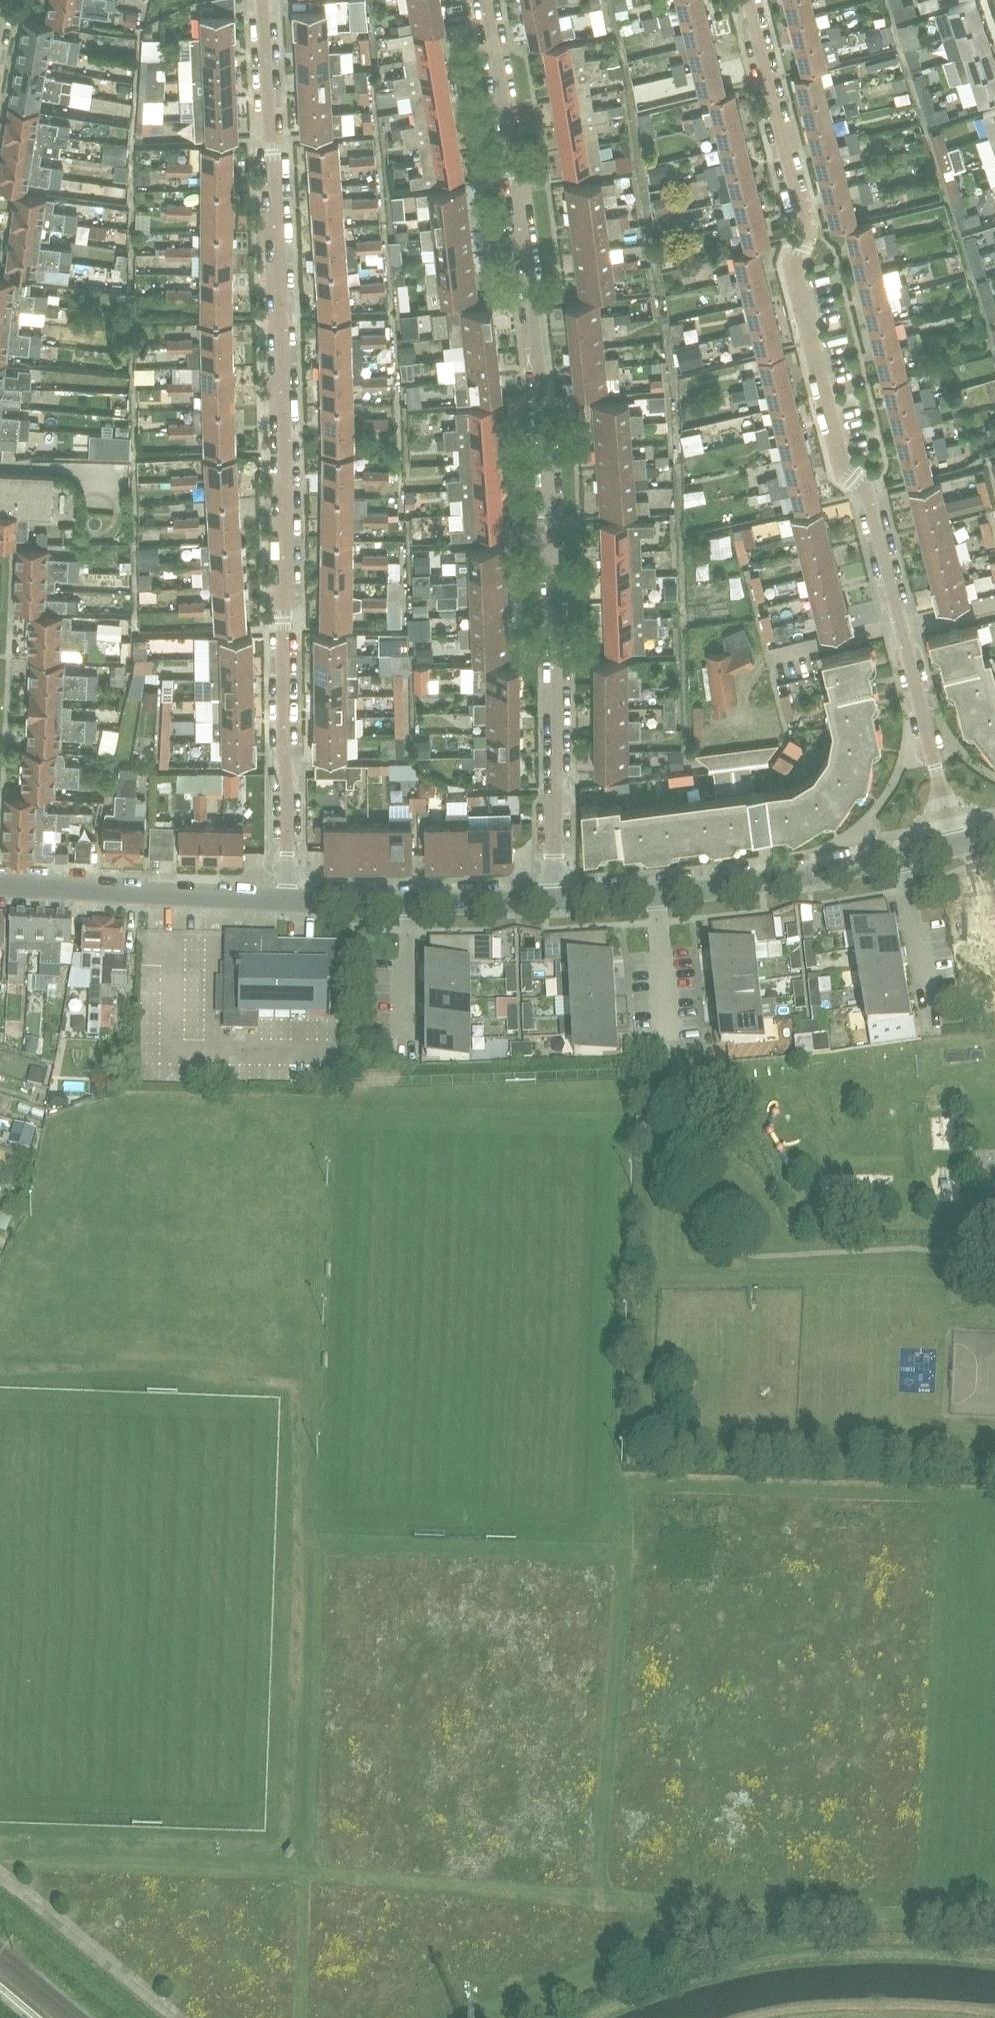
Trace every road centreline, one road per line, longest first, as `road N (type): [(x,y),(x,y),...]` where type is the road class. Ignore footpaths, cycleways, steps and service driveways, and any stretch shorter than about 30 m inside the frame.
road 1 (residential): [(554,900),(537,402),(481,0)]
road 2 (residential): [(263,0),(284,900)]
road 3 (residential): [(747,0),(804,236),(791,268),(838,466),(867,494),(954,845)]
road 4 (residential): [(284,900),(0,885)]
road 5 (residential): [(653,892),(894,860)]
road 6 (residential): [(923,1027),(894,860)]
road 7 (residential): [(404,904),(403,1055)]
road 8 (residential): [(404,904),(554,900)]
road 9 (residential): [(661,1036),(653,892)]
road 10 (residential): [(404,904),(284,900)]

